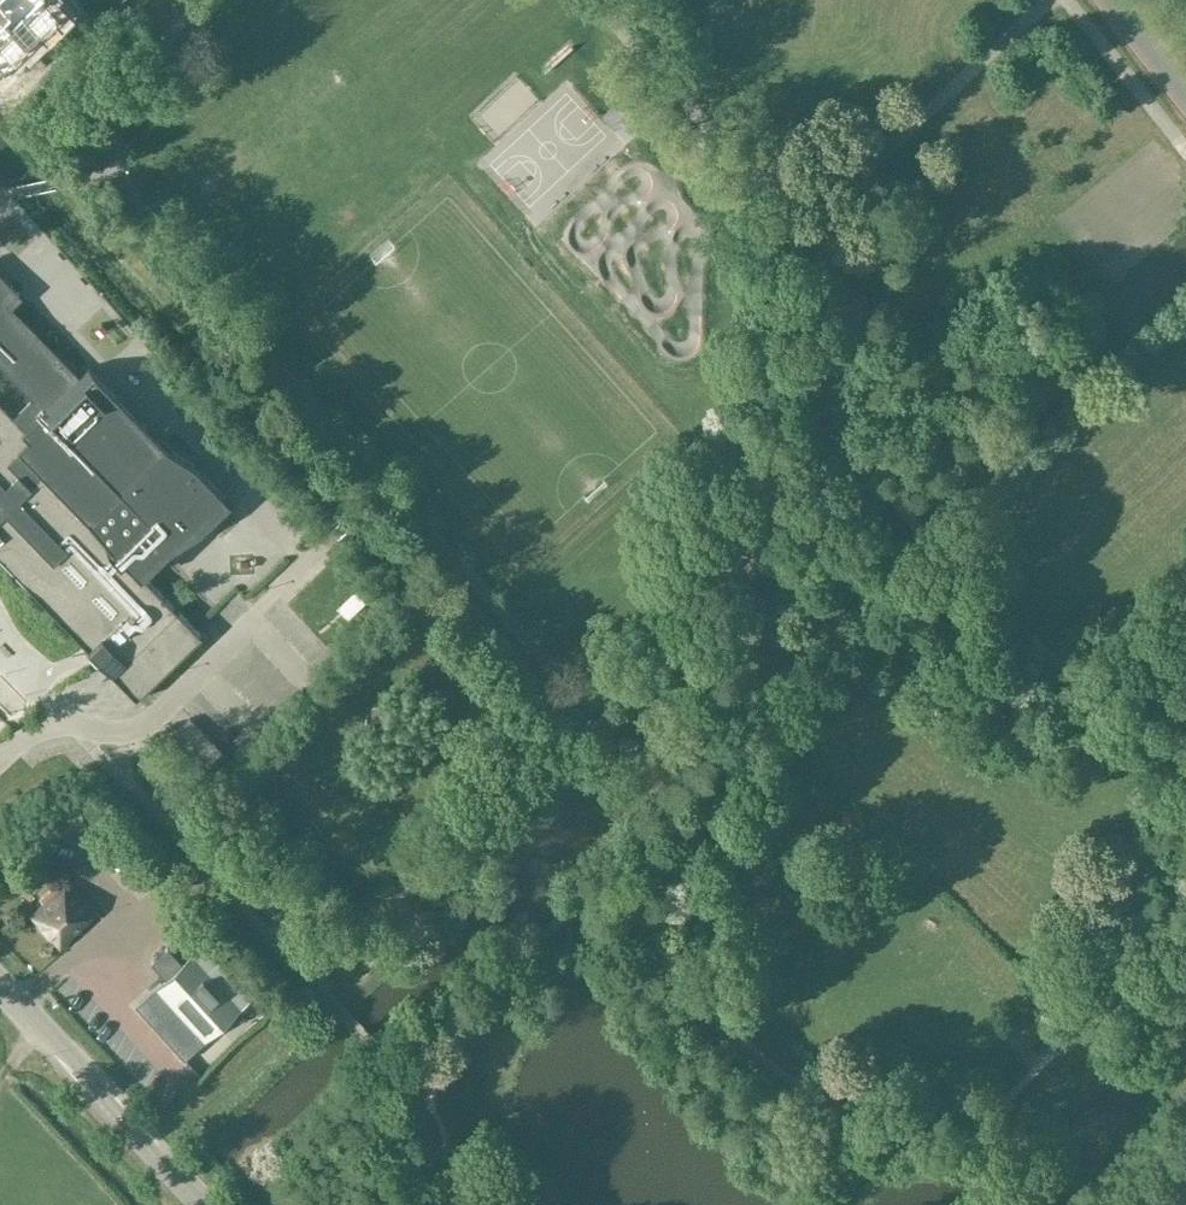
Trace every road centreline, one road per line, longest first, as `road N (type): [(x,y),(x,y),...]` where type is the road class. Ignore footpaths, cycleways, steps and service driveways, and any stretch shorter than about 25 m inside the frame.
road 1 (tertiary): [(205,1204),(0,984)]
road 2 (unclassified): [(1185,98),(1108,0)]

